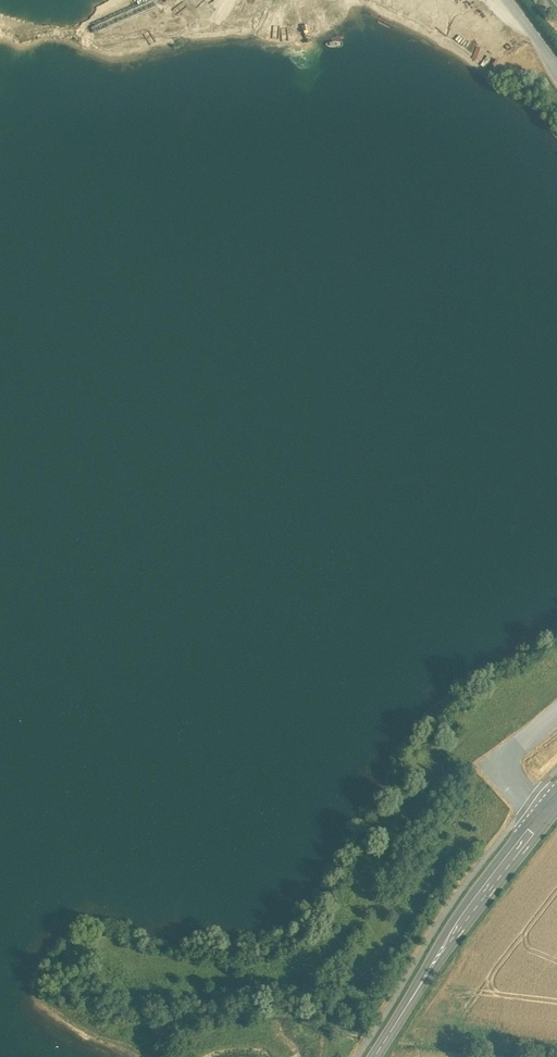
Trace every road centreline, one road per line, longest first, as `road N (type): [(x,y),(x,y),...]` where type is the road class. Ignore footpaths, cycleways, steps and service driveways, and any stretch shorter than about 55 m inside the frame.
road 1 (secondary): [(375,1056),(456,927),(556,799)]

